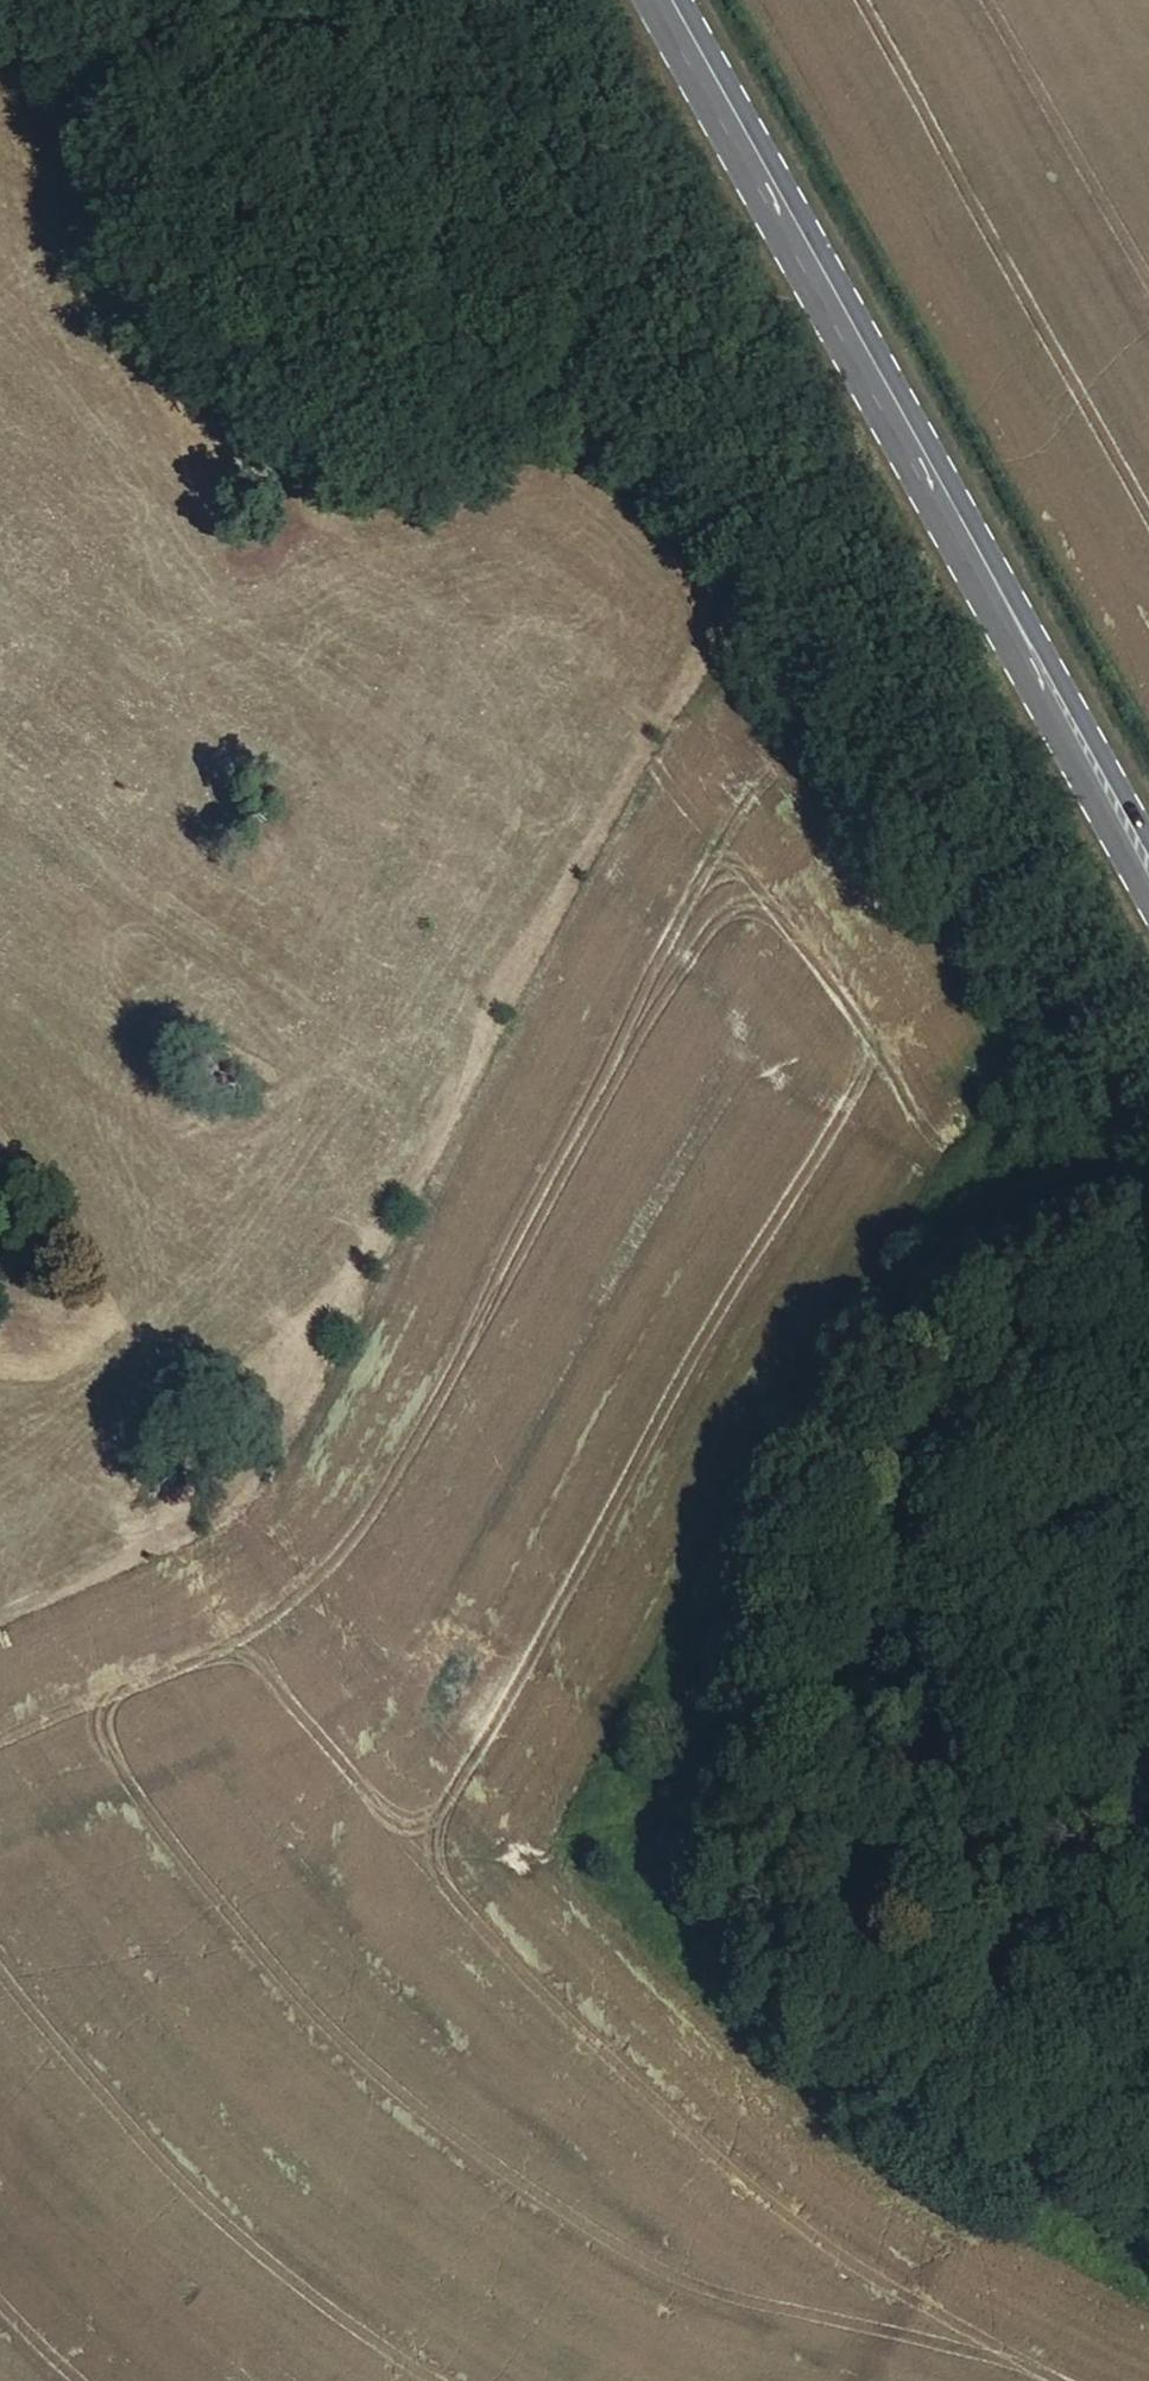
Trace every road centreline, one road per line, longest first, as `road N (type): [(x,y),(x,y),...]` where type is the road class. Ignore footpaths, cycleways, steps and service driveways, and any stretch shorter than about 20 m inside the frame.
road 1 (secondary): [(662,0),(1148,878)]

